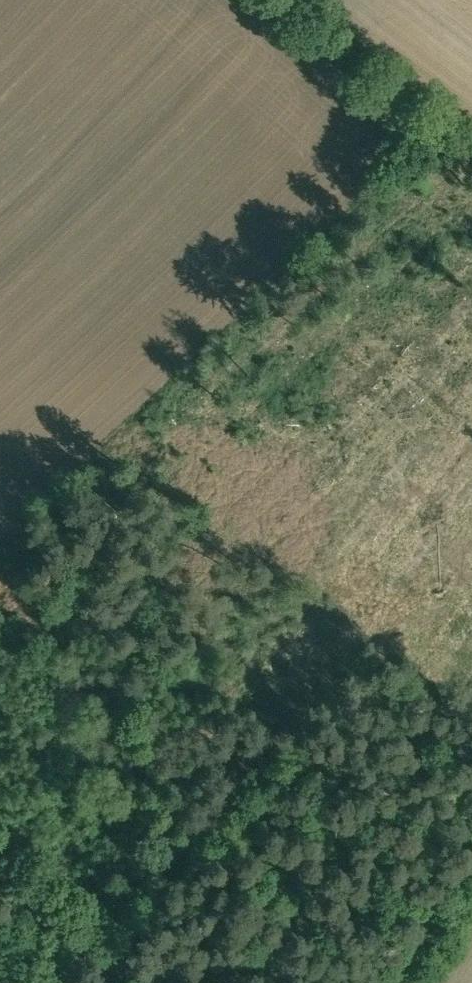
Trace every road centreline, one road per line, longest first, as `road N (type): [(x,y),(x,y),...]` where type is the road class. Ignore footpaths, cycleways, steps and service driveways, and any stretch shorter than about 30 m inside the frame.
road 1 (unclassified): [(179,982),(0,847)]

